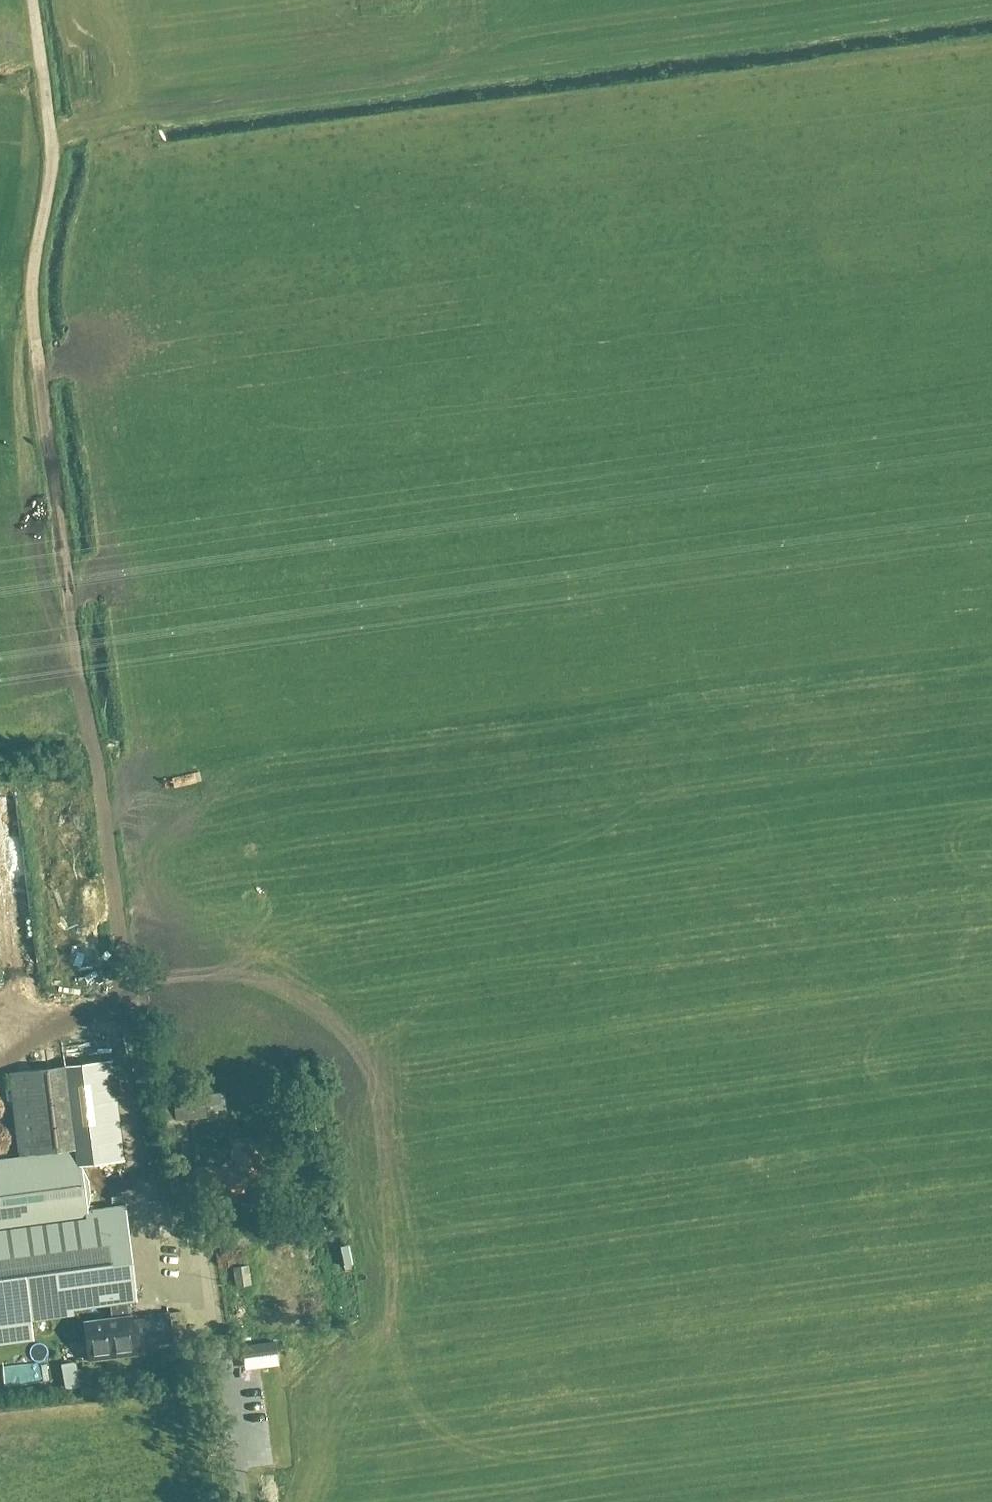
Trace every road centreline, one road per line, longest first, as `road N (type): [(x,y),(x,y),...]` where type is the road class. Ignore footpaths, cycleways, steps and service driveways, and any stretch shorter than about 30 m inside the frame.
road 1 (track): [(90,737),(33,307),(53,156),(34,0)]

